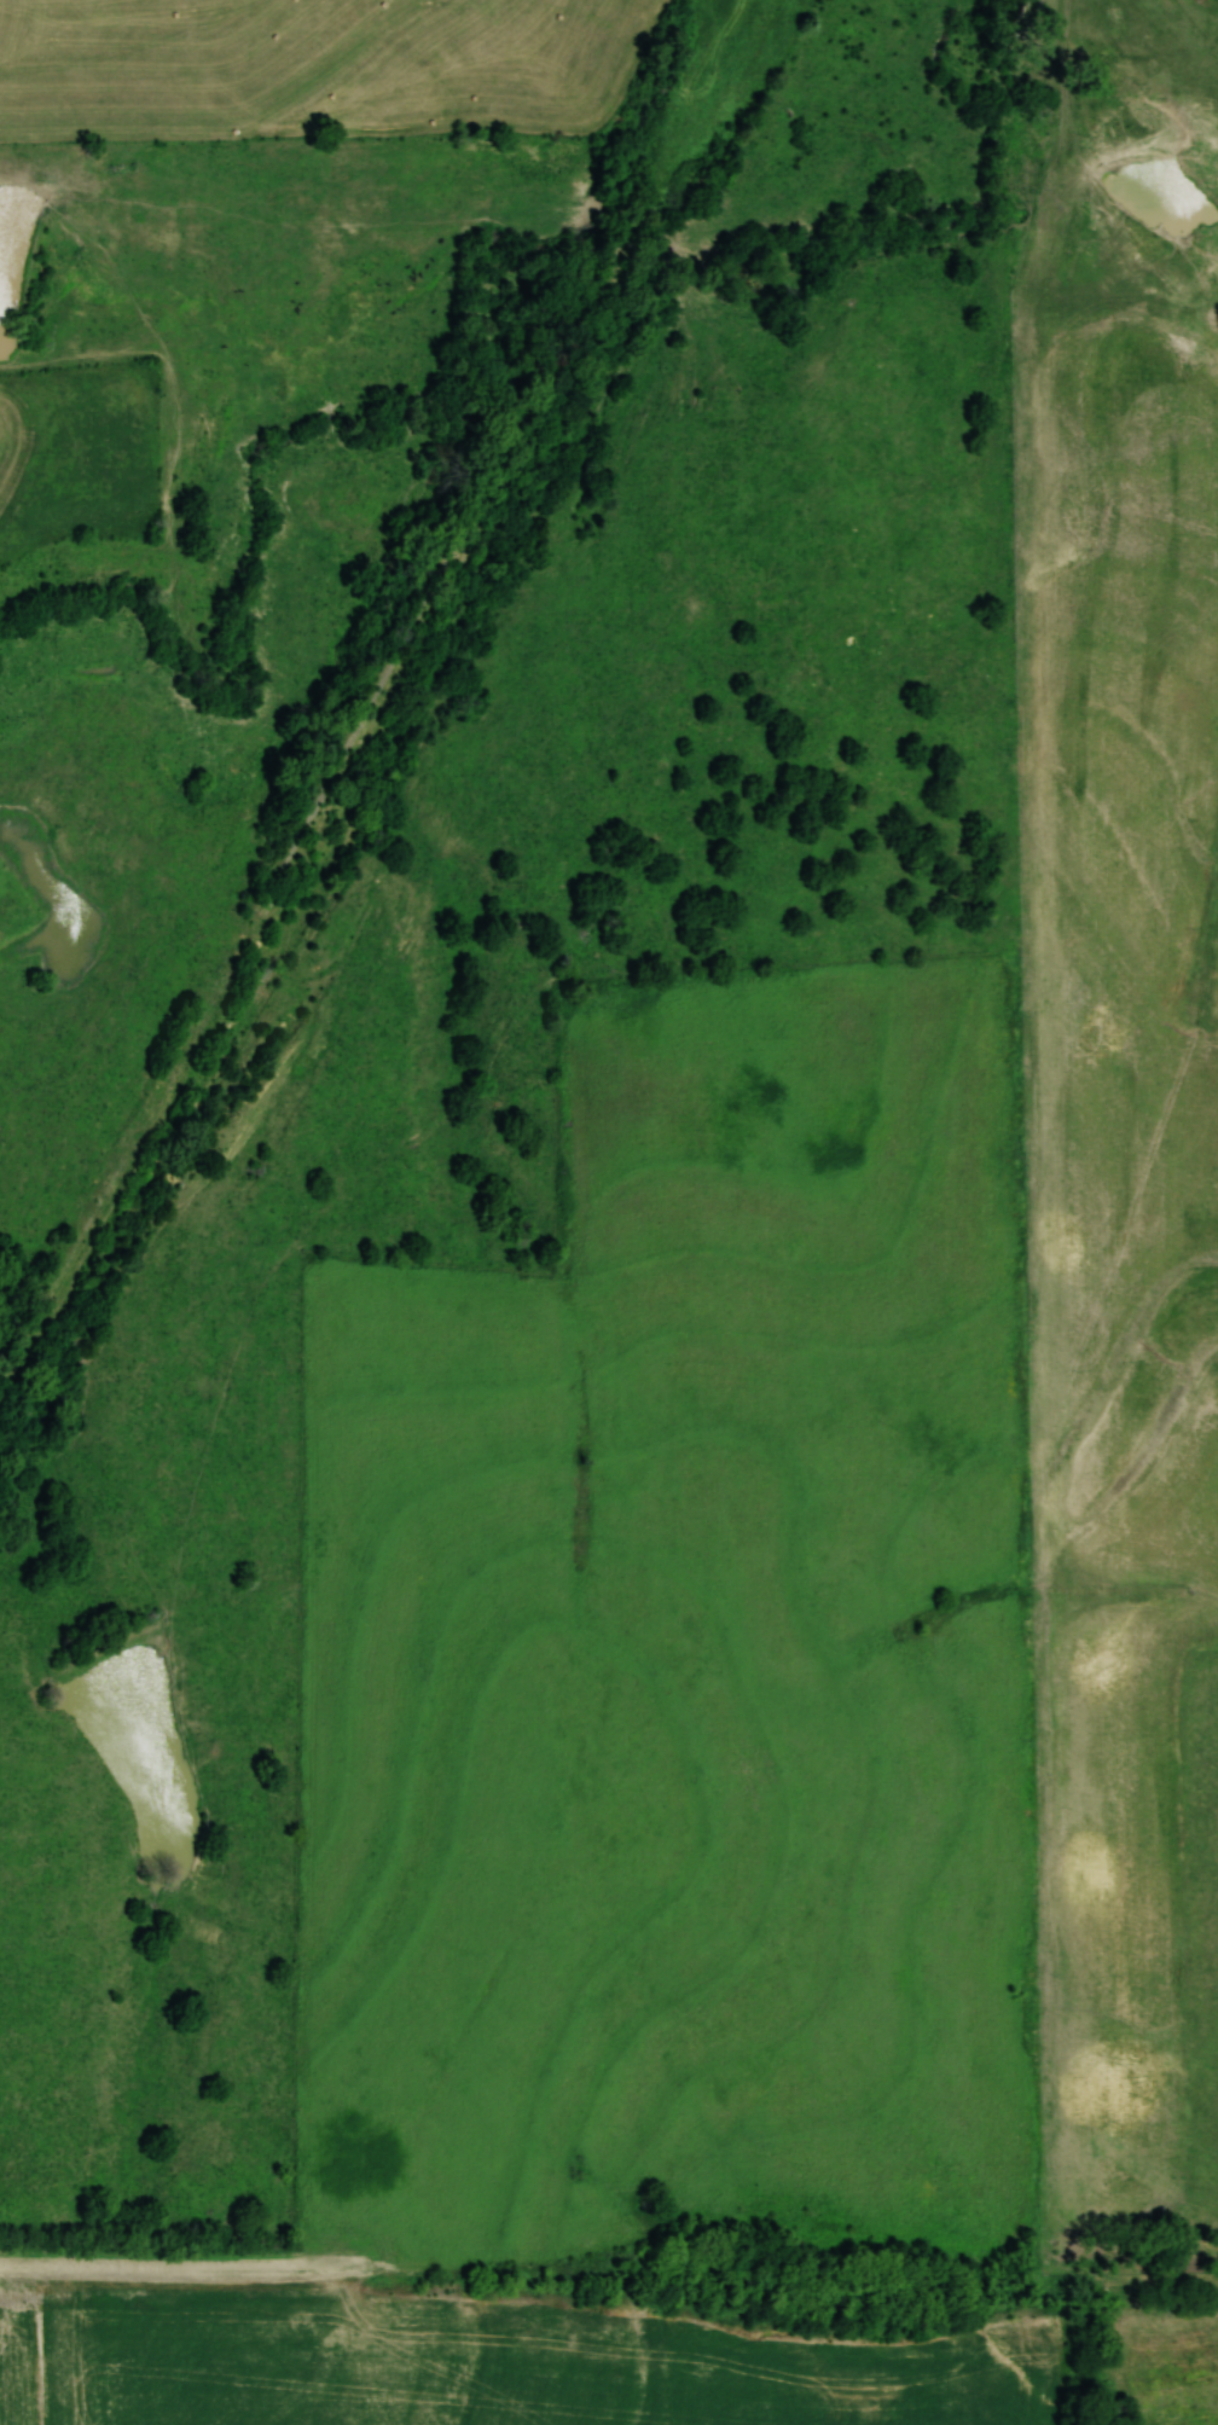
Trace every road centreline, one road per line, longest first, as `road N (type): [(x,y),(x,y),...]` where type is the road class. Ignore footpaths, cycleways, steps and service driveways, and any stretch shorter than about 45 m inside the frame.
road 1 (residential): [(356,2269),(0,2269)]

